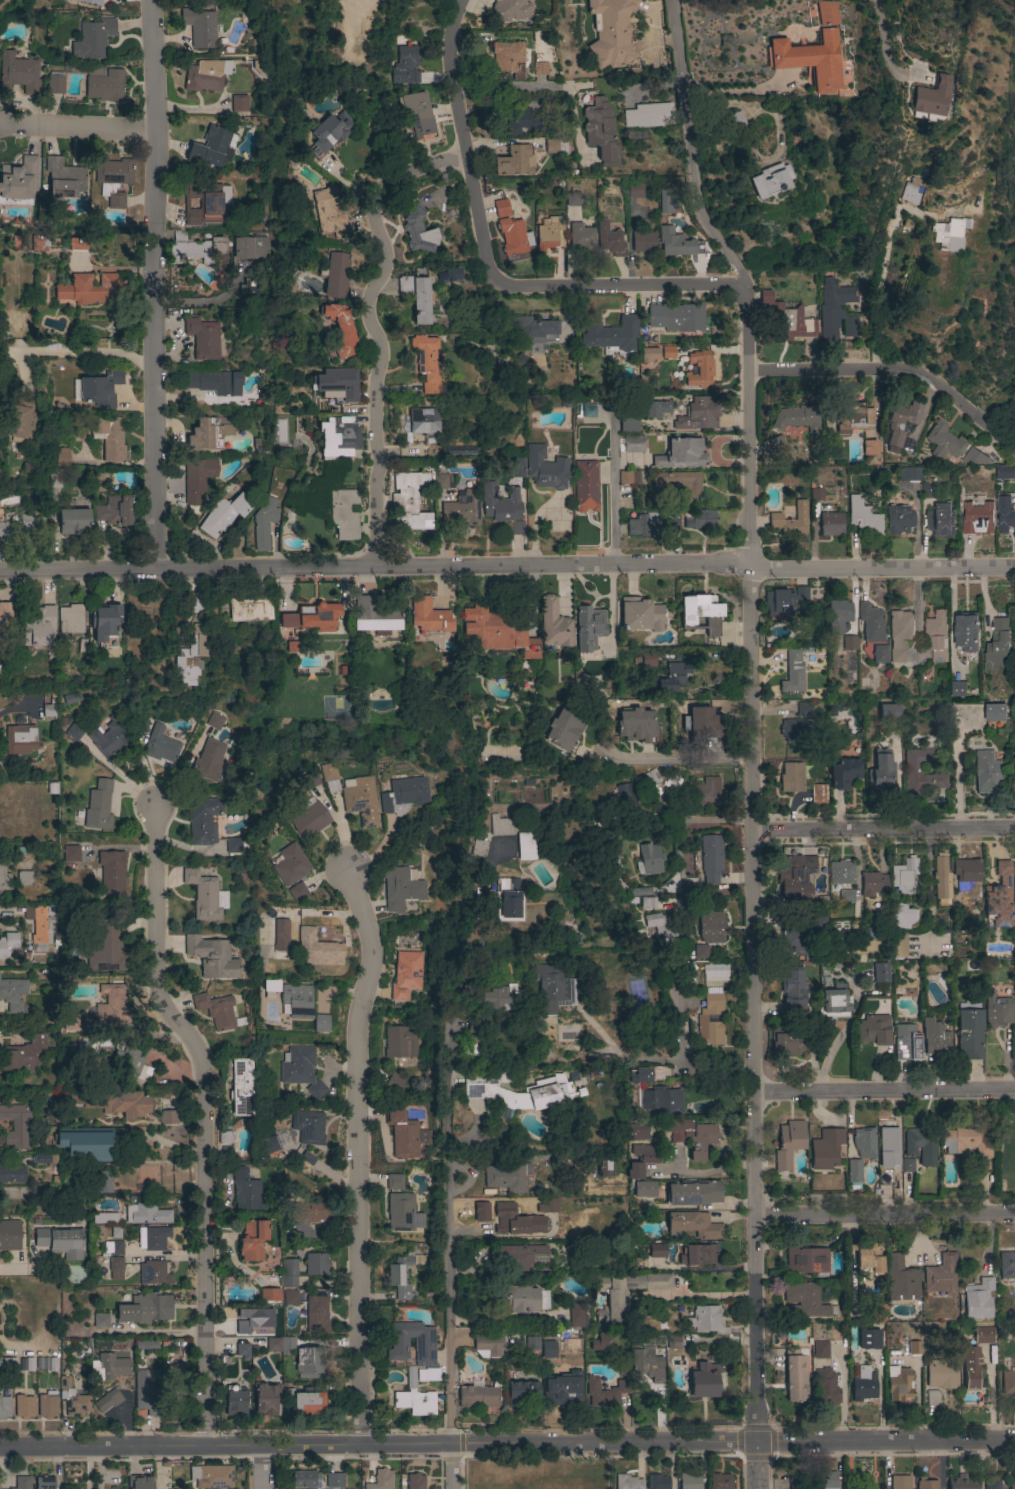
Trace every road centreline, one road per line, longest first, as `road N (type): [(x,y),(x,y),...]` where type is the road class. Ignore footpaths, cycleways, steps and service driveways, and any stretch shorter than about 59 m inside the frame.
road 1 (residential): [(756,1488),(742,296),(737,269),(701,219),(693,191),(671,0)]
road 2 (tertiary): [(1014,1440),(0,1449)]
road 3 (residential): [(0,574),(1014,567)]
road 4 (residential): [(214,1446),(204,1069),(172,1018),(151,955),(154,815)]
road 5 (residential): [(359,1447),(358,1012),(372,966),(370,926),(349,875)]
road 6 (residential): [(156,572),(153,0)]
road 7 (residential): [(742,296),(726,286),(501,288),(487,272),(449,70),(465,0)]
road 8 (residential): [(375,568),(380,358),(369,295),(389,258),(374,218),(377,200),(407,170),(465,159)]
road 9 (residential): [(452,1445),(452,1006)]
road 10 (residential): [(1014,1089),(751,1090),(716,1081),(683,1054)]
road 11 (residential): [(1014,828),(678,824)]
road 12 (residential): [(1014,454),(921,373),(745,371)]
road 13 (residential): [(1014,1214),(754,1215)]
road 14 (residential): [(683,1054),(674,971),(686,930),(678,824)]
road 15 (residential): [(155,129),(0,125)]

